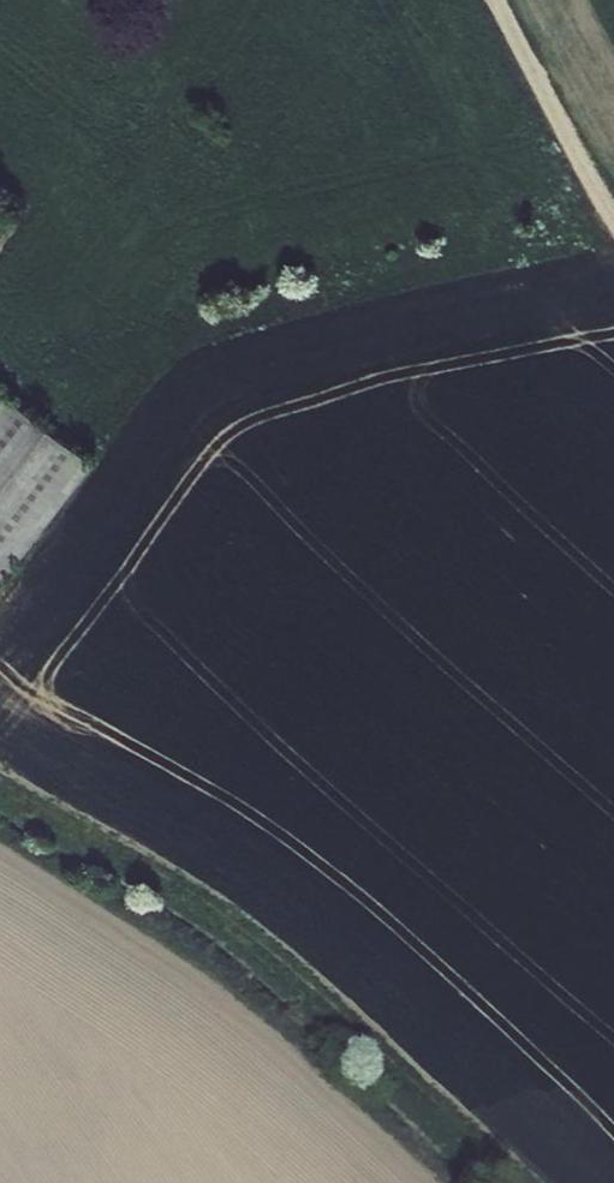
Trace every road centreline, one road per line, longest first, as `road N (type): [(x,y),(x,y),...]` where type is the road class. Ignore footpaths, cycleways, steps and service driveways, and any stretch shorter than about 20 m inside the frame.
road 1 (track): [(493,0),(613,223)]

